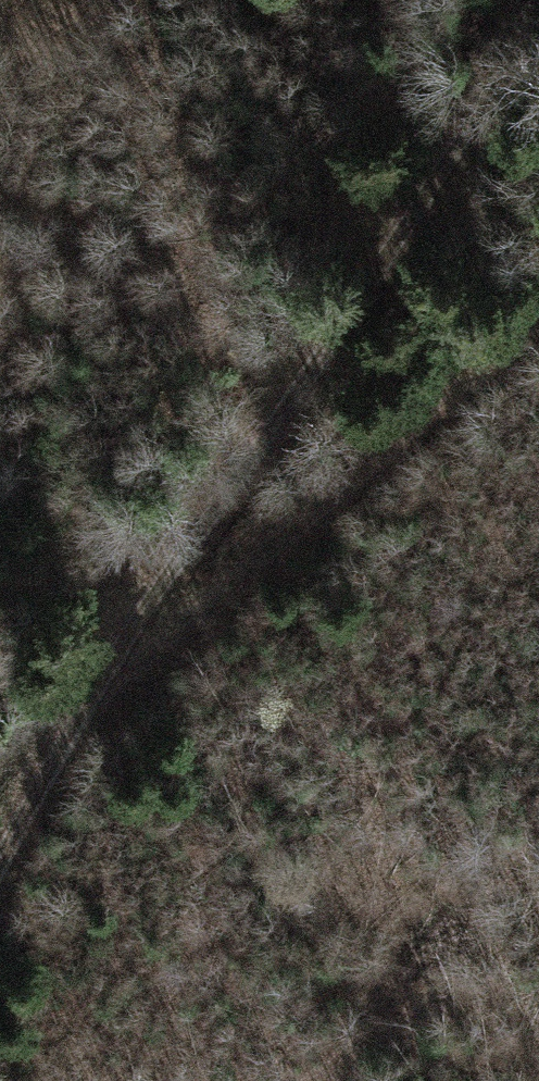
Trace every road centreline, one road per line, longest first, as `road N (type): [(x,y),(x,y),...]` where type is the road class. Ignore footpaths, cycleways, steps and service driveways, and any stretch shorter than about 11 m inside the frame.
road 1 (track): [(538,0),(67,722)]
road 2 (track): [(0,855),(67,722),(538,319)]

